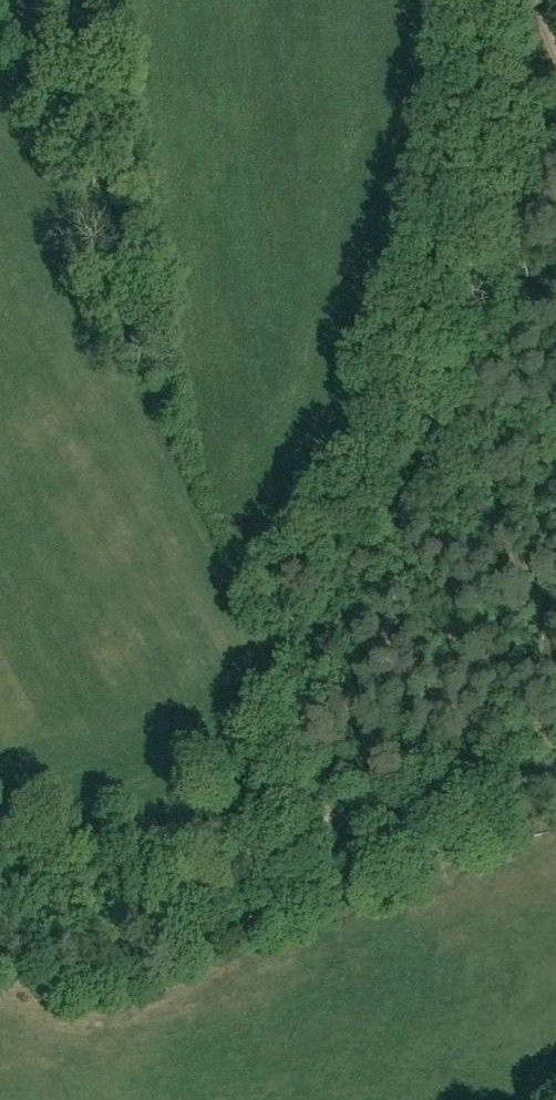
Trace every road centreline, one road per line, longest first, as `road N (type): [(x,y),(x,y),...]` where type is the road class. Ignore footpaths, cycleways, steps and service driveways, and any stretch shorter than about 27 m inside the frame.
road 1 (track): [(555,772),(445,807),(359,818),(0,844)]

